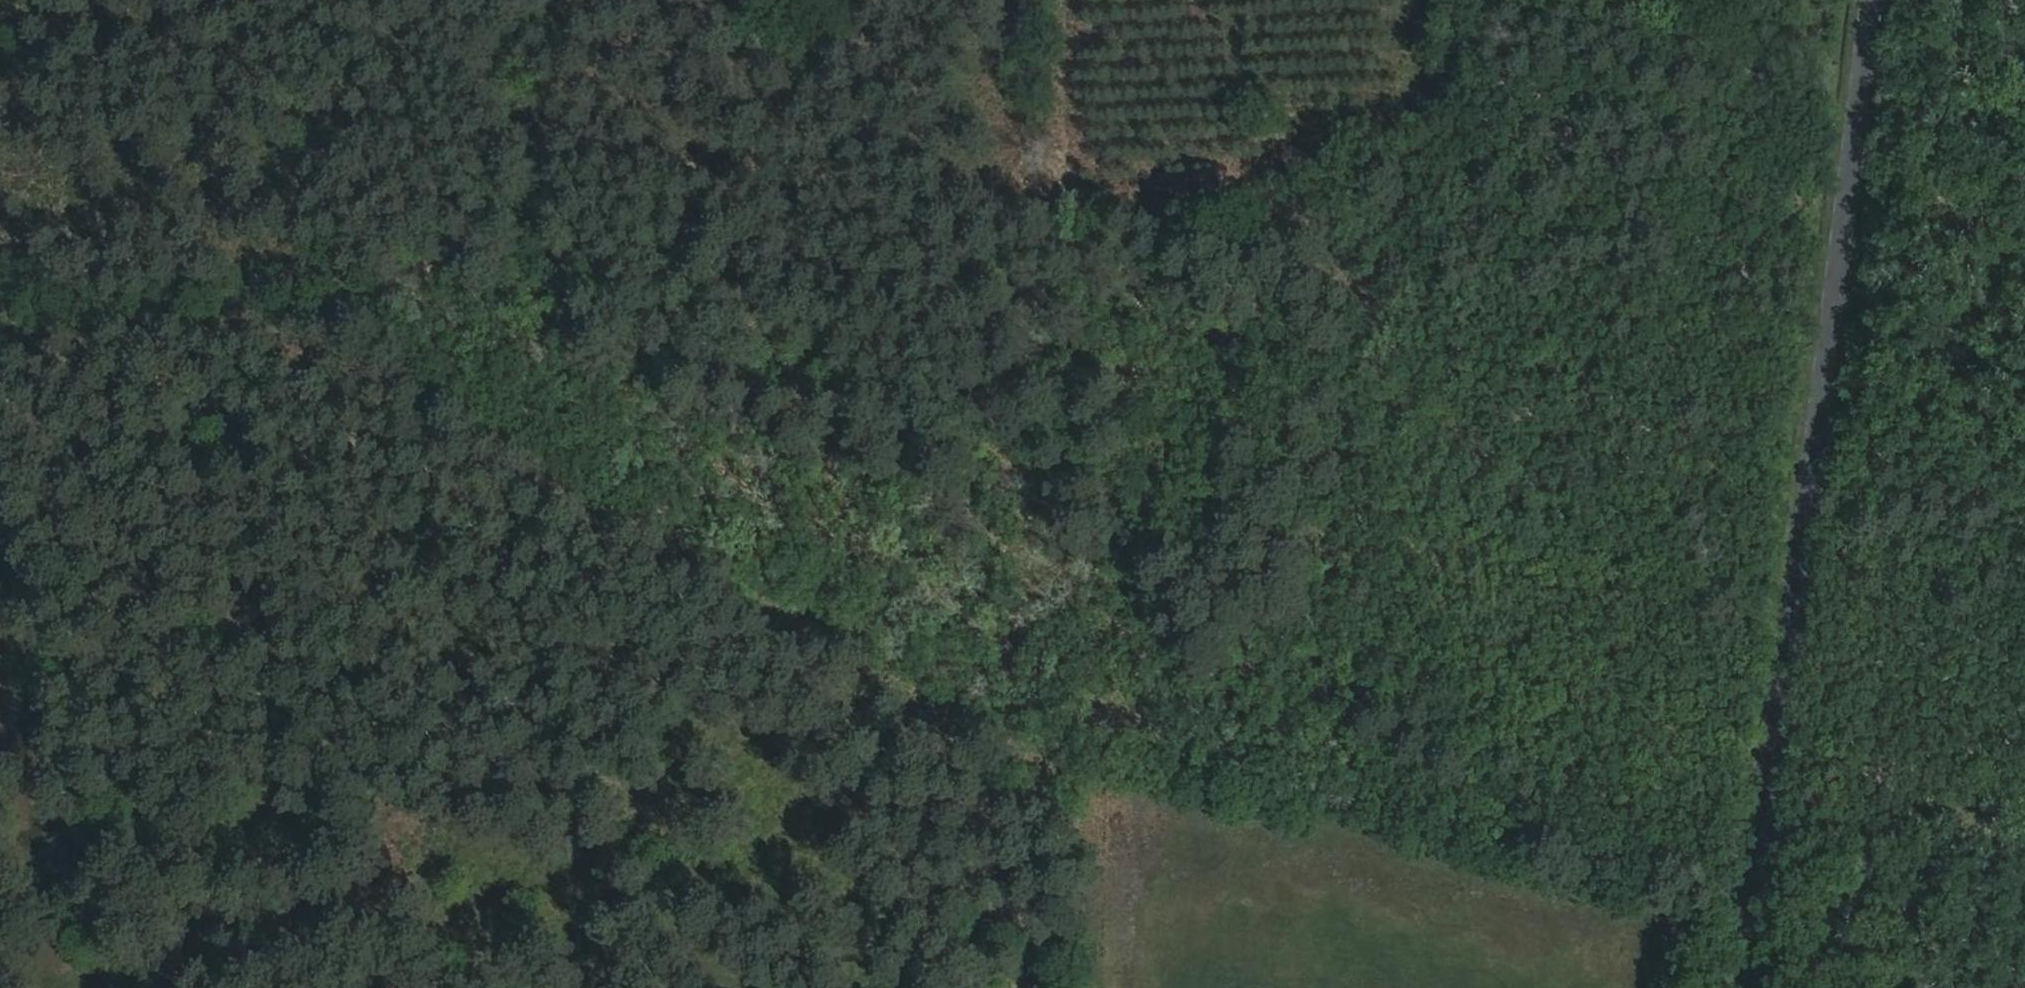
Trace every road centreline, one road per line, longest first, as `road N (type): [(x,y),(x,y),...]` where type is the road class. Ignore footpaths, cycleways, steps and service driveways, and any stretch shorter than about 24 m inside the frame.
road 1 (tertiary): [(1747,987),(1877,0)]
road 2 (track): [(96,987),(0,450)]

